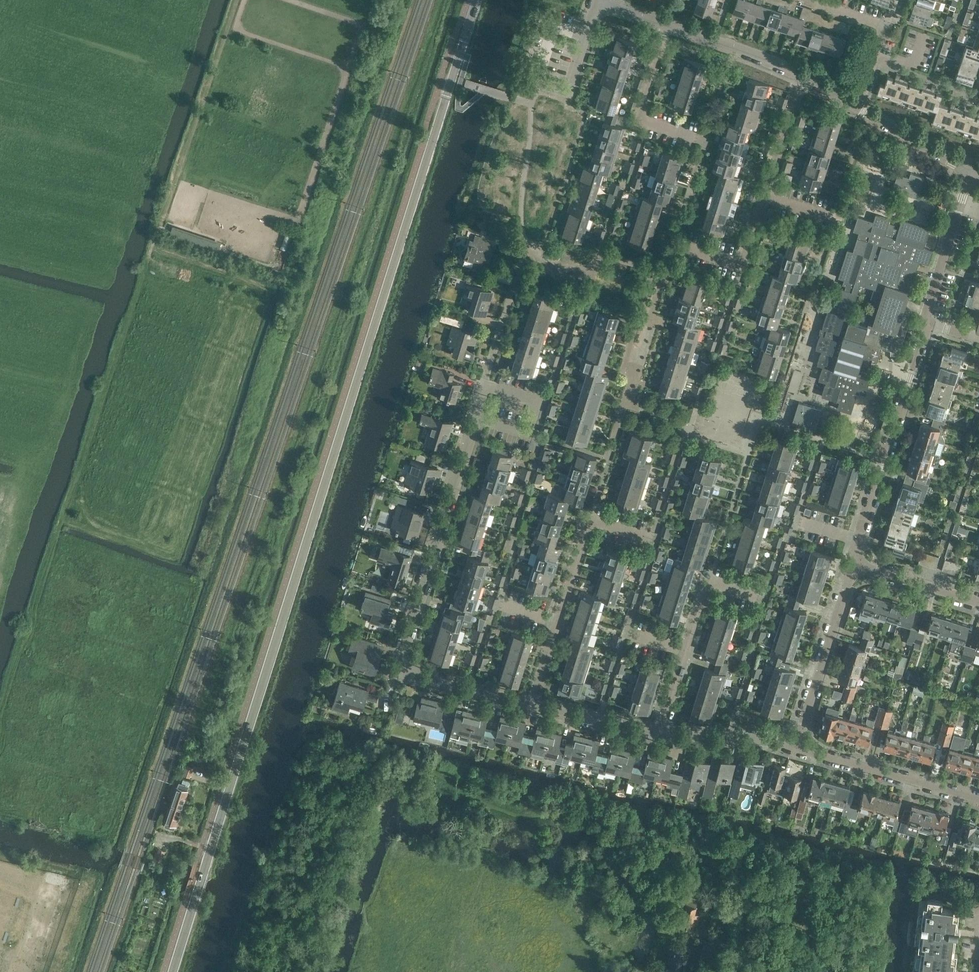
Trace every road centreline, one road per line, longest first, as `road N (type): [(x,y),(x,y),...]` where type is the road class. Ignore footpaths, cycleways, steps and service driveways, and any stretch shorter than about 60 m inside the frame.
road 1 (tertiary): [(173,971),(477,0)]
road 2 (track): [(51,545),(234,0)]
road 3 (residential): [(531,705),(408,675),(401,666),(474,417)]
road 4 (residential): [(677,244),(742,267),(804,79)]
road 5 (residential): [(852,564),(927,323)]
road 6 (residential): [(796,747),(852,564)]
road 7 (residential): [(978,800),(796,747)]
road 8 (residential): [(559,622),(592,520),(656,538)]
road 9 (residential): [(706,140),(651,124),(640,112),(666,24)]
road 10 (residential): [(927,323),(971,169)]
road 11 (residential): [(860,110),(886,29),(824,0)]
road 12 (residential): [(804,79),(666,24)]
road 13 (residential): [(474,417),(527,434),(537,399),(484,382)]
road 14 (residential): [(796,747),(759,736),(661,737)]
road 15 (residential): [(661,737),(531,705)]
road 16 (residential): [(686,648),(709,579),(765,597)]
road 17 (residential): [(978,599),(852,564)]
road 18 (residential): [(971,169),(860,110)]
road 19 (residential): [(541,86),(569,94),(601,4)]

